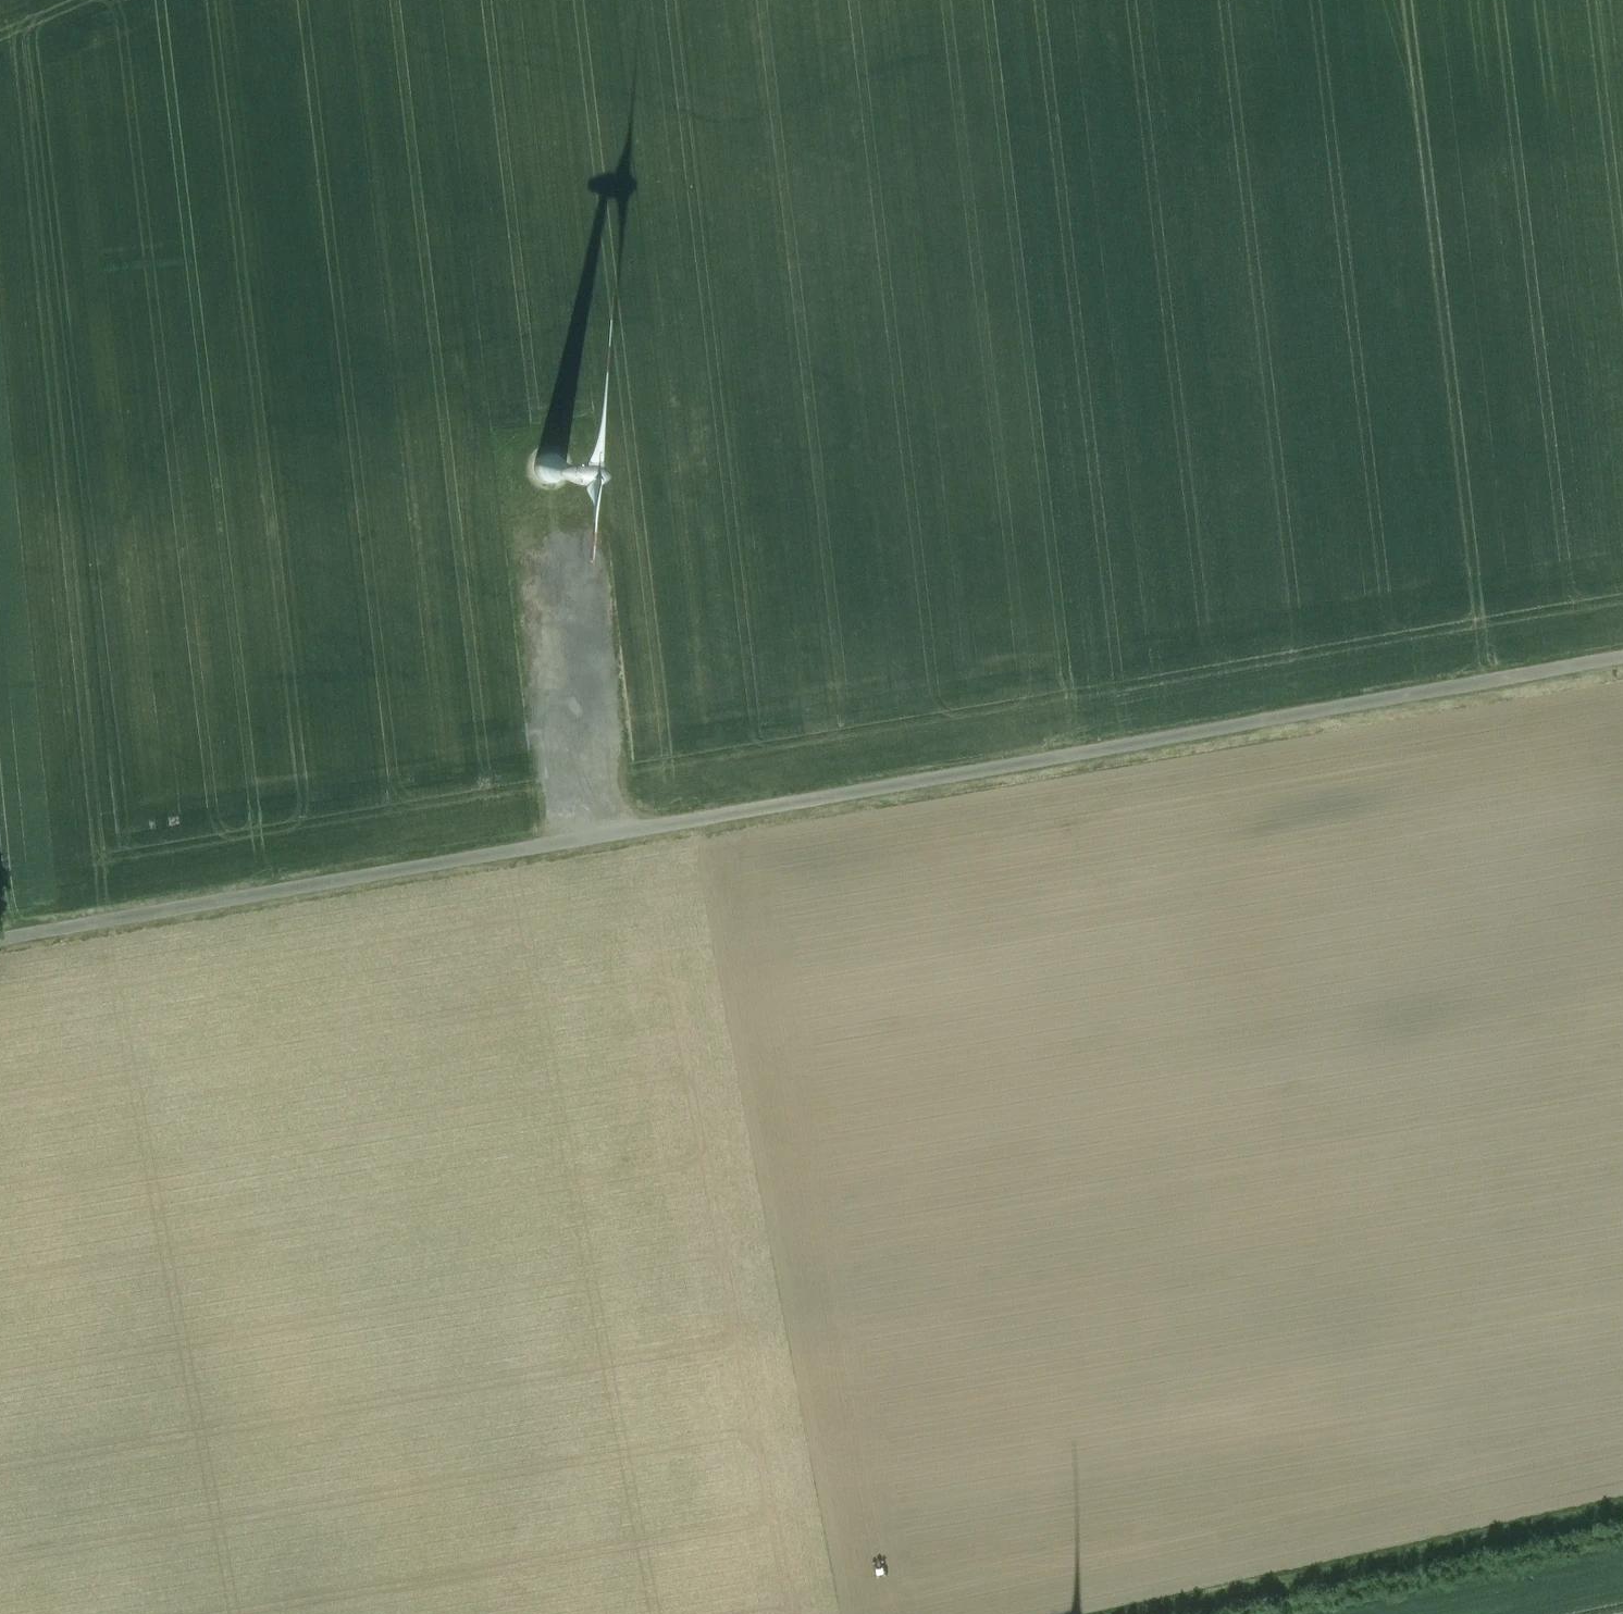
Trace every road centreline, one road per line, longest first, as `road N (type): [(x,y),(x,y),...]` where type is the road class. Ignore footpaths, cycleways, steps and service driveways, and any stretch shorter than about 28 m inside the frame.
road 1 (unclassified): [(1622,657),(0,936)]

